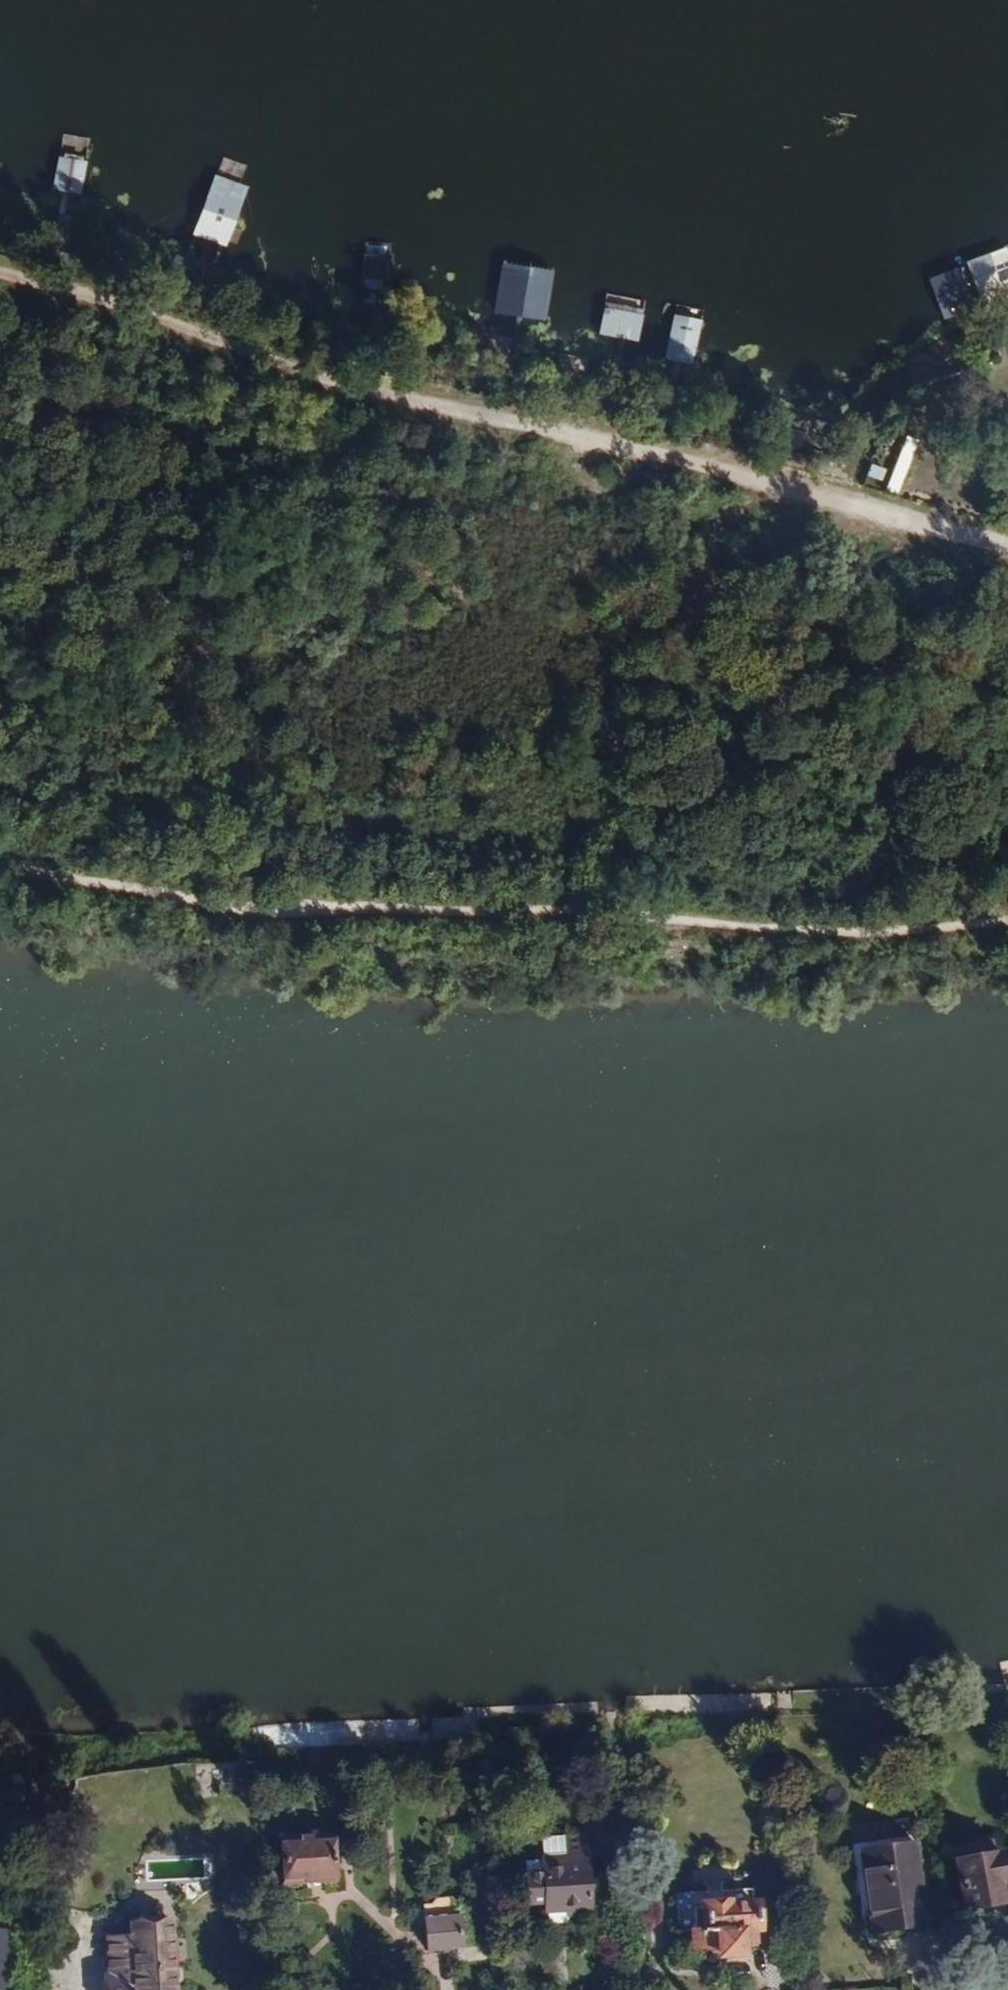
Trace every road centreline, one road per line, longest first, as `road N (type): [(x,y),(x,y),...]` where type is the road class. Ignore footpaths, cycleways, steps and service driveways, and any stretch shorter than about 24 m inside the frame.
road 1 (track): [(0,282),(380,407),(751,475),(1007,548)]

